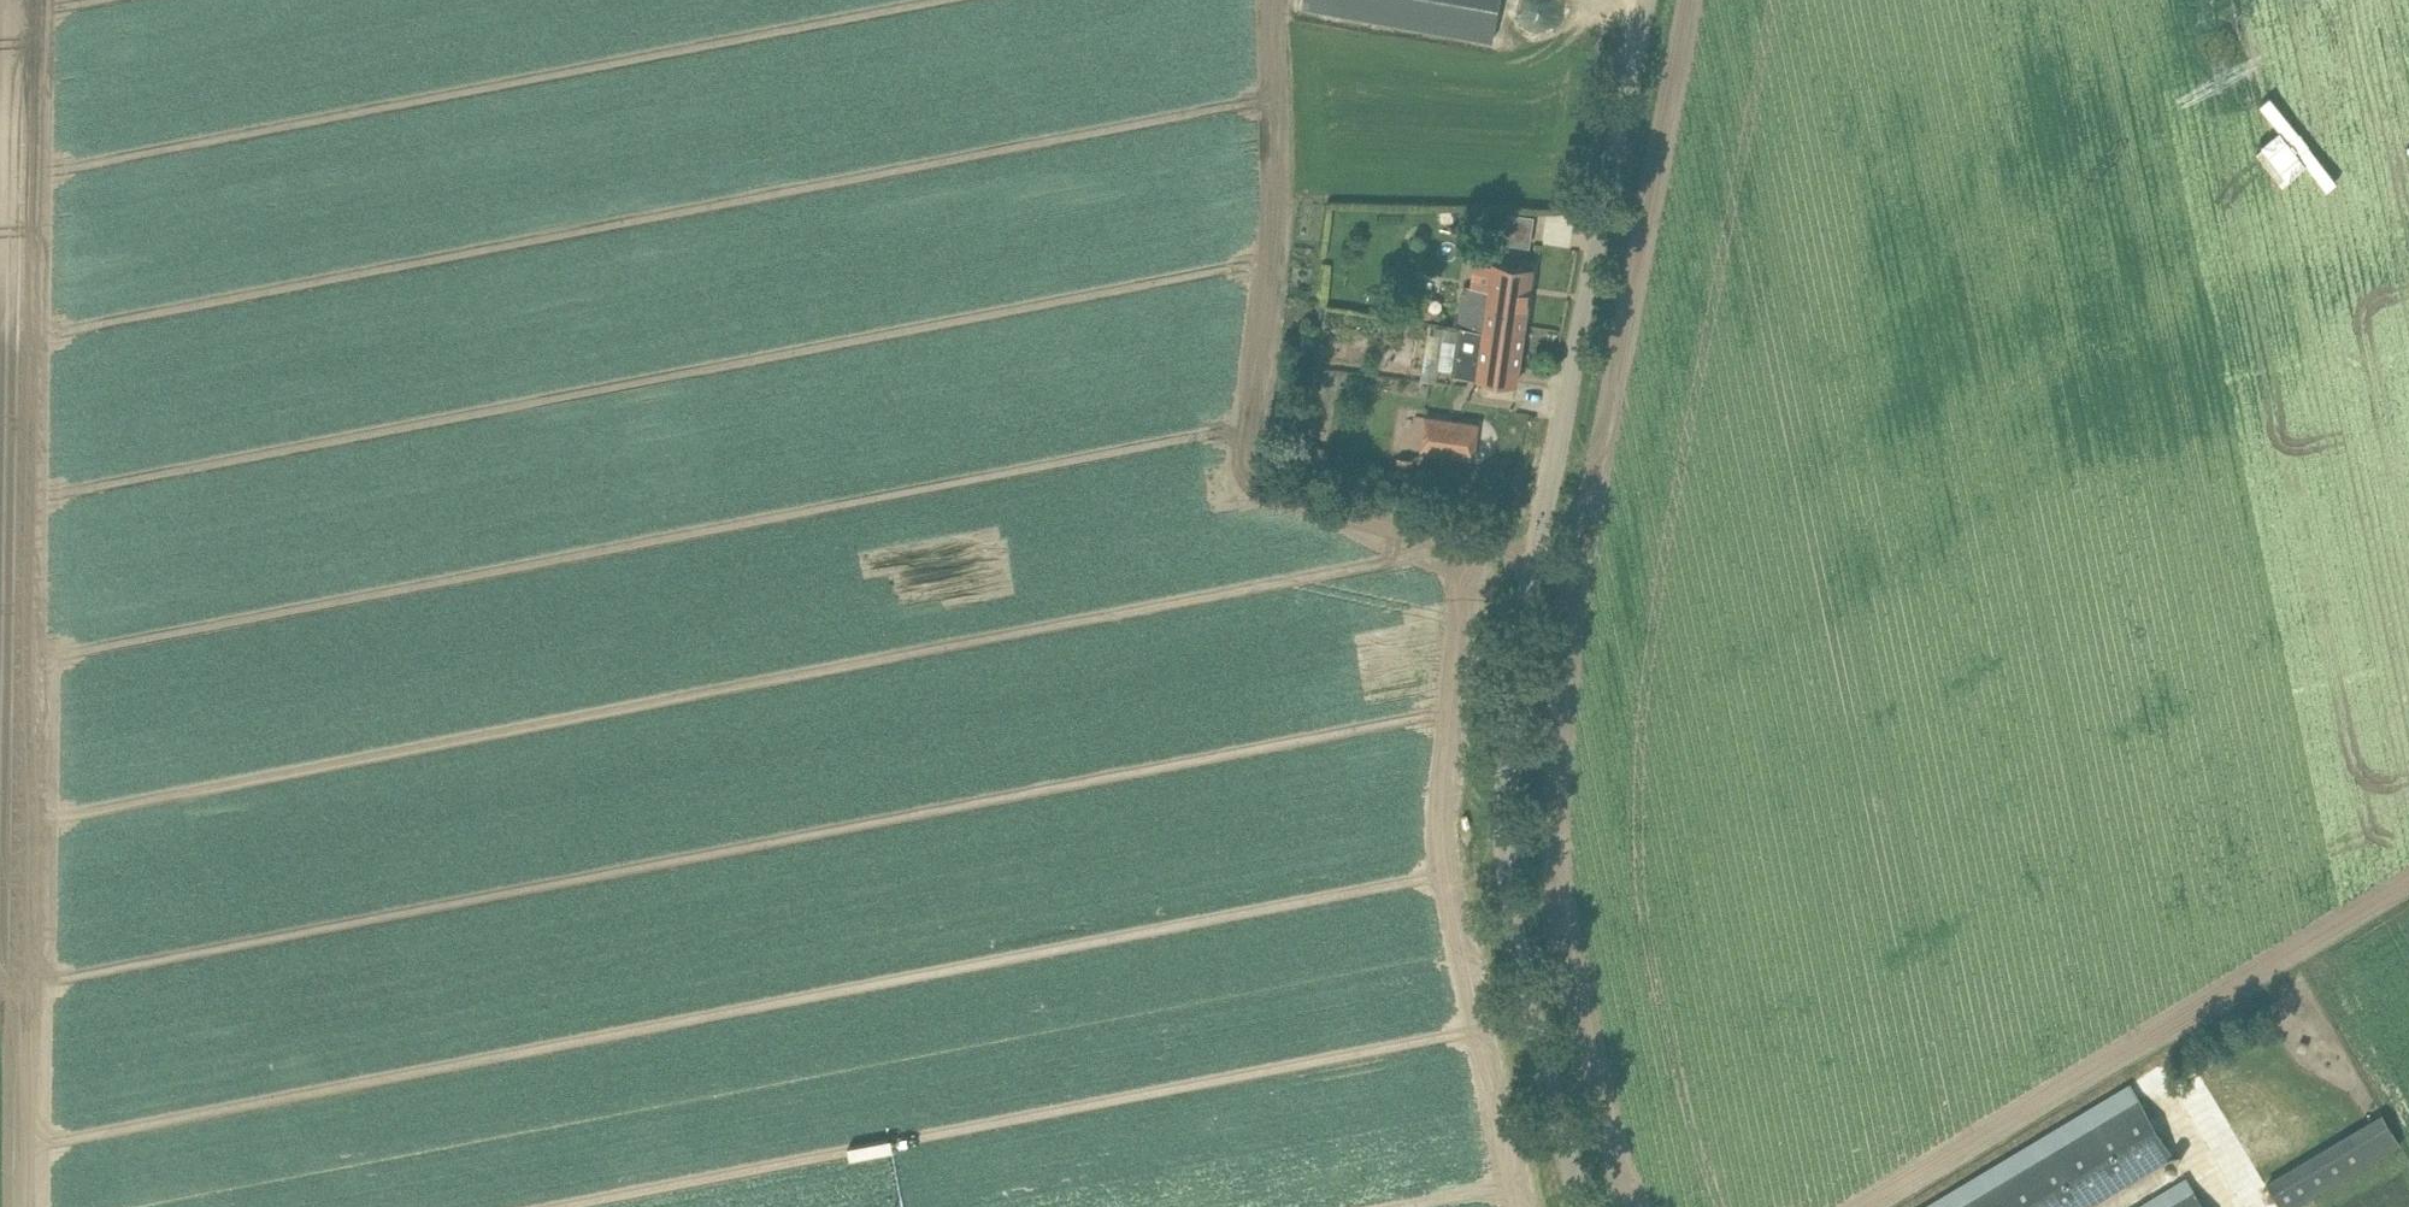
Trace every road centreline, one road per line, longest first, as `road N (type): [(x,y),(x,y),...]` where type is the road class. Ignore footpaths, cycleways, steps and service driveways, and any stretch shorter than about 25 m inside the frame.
road 1 (unclassified): [(1594,1206),(1543,1052),(1515,843),(1523,634),(1644,0)]
road 2 (track): [(0,845),(21,0)]

